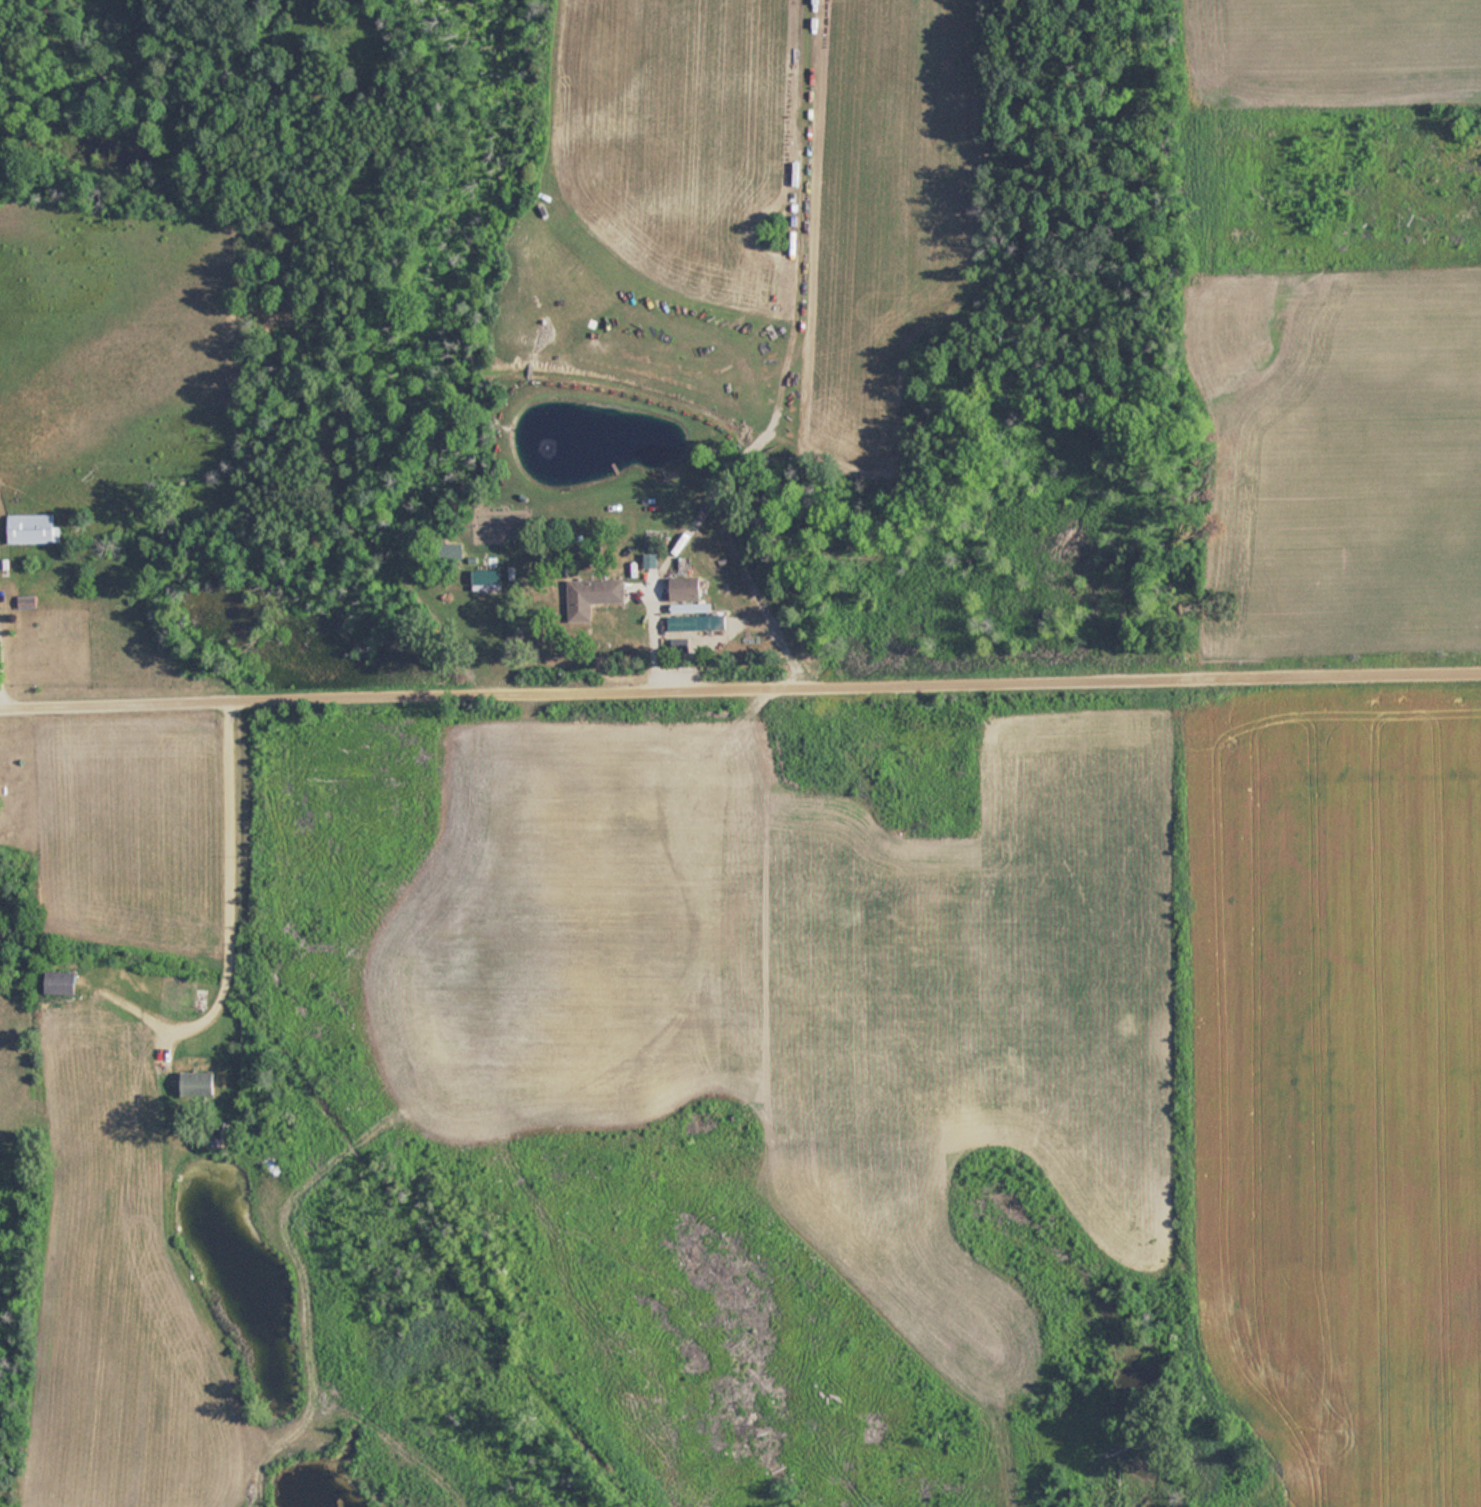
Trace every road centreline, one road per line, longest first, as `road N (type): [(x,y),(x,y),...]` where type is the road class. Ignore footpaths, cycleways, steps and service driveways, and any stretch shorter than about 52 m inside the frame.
road 1 (residential): [(1480,679),(255,700),(0,712)]

